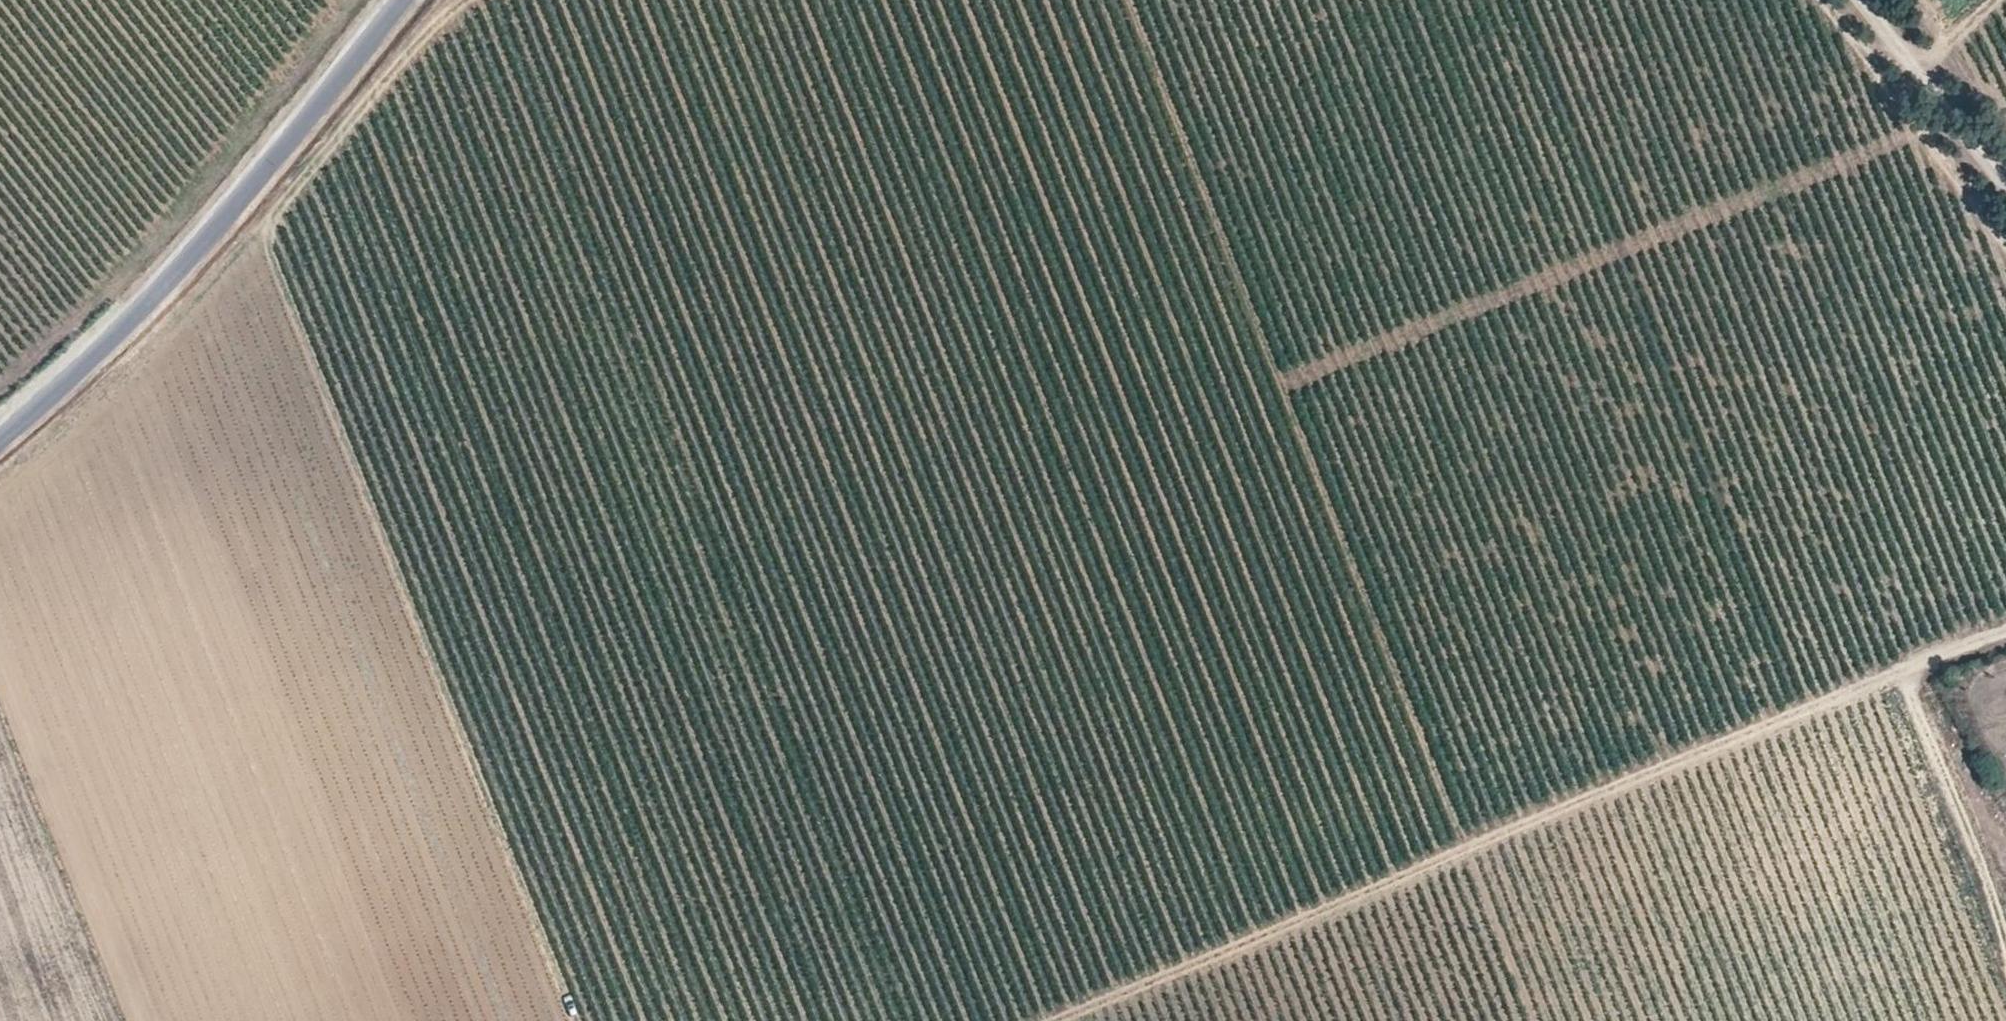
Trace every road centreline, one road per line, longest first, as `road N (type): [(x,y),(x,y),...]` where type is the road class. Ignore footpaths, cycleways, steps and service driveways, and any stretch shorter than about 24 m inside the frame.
road 1 (unclassified): [(0,439),(181,272),(406,0)]
road 2 (unclassified): [(1860,0),(2005,187)]

